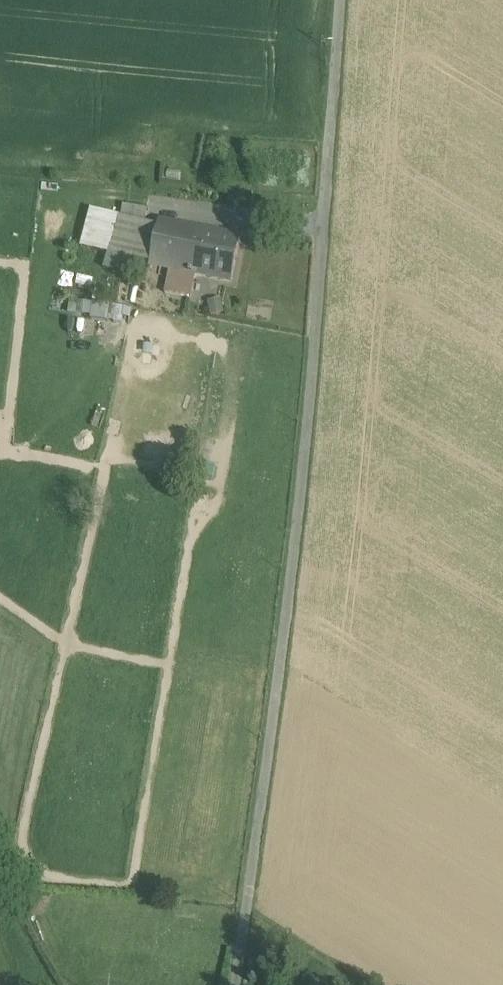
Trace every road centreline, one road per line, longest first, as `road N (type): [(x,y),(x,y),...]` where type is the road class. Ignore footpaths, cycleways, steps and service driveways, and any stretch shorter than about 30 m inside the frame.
road 1 (residential): [(234,984),(292,568),(340,0)]

